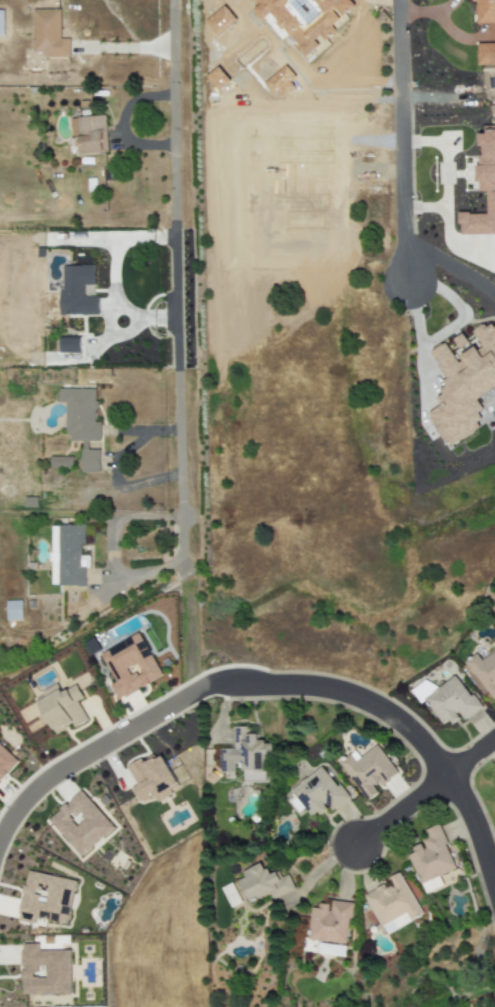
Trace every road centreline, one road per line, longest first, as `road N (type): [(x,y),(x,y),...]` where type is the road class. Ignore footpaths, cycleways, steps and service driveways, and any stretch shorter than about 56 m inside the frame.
road 1 (residential): [(494,882),(478,829),(431,750),(388,712),(326,688),(231,680),(191,693),(51,776),(0,839)]
road 2 (residential): [(178,0),(179,567)]
road 3 (residential): [(412,283),(405,0)]

